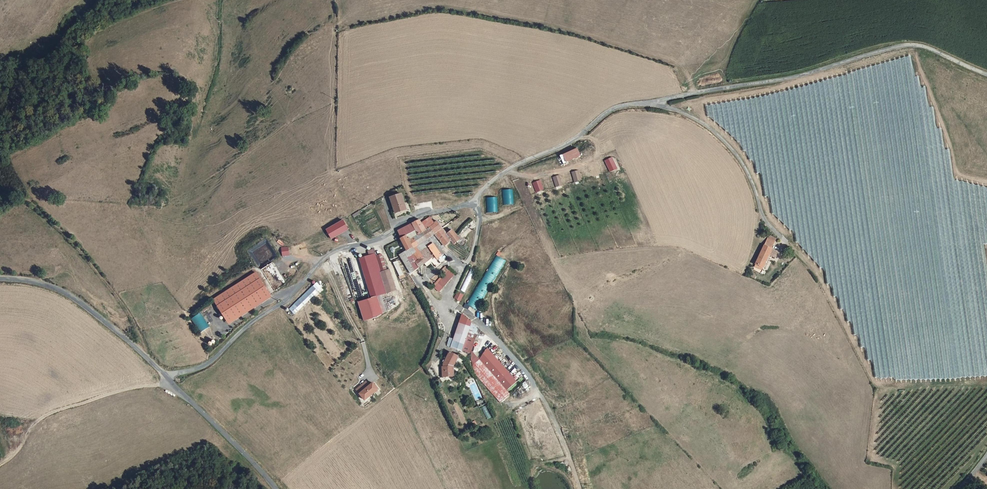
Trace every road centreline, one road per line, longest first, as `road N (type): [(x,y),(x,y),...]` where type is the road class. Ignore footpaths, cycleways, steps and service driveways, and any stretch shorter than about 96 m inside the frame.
road 1 (unclassified): [(986,76),(907,46),(775,81),(619,108),(576,140),(511,169),(474,203)]
road 2 (unclassified): [(474,203),(416,216),(388,235),(337,252),(215,360),(168,376)]
road 3 (track): [(168,376),(47,415),(0,469)]
road 4 (tertiary): [(0,280),(70,296),(168,376)]
road 5 (tertiary): [(168,376),(275,488)]
road 6 (unclassified): [(449,330),(446,303),(476,240),(474,203)]

